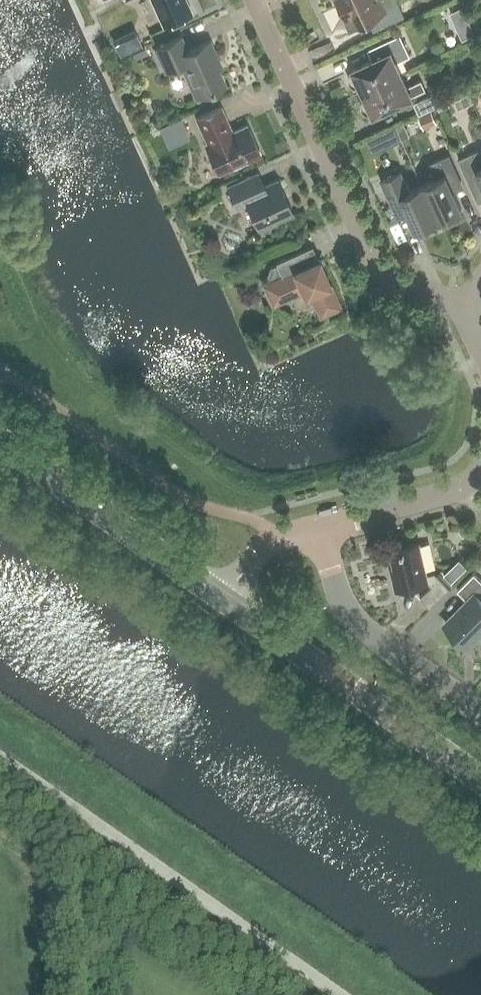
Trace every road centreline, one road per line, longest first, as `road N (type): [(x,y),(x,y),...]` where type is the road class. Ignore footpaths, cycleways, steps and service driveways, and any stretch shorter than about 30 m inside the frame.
road 1 (residential): [(340,994),(0,757)]
road 2 (residential): [(464,311),(382,282),(368,263),(249,0)]
road 3 (secondary): [(480,782),(221,602)]
road 4 (secondary): [(221,602),(0,446)]
road 5 (residential): [(480,717),(380,643),(342,603),(308,534)]
road 6 (residential): [(308,534),(459,494),(480,475)]

